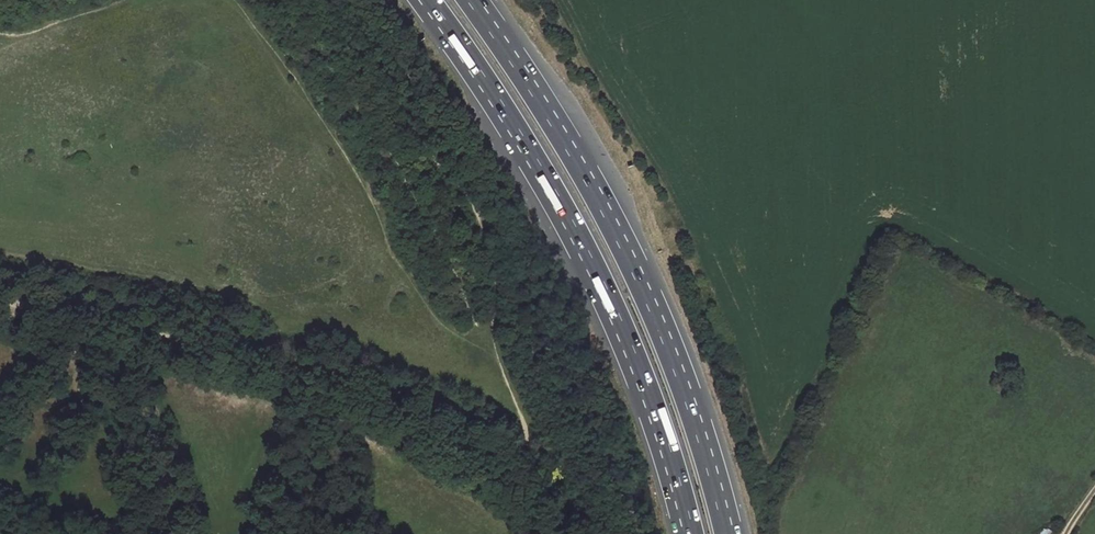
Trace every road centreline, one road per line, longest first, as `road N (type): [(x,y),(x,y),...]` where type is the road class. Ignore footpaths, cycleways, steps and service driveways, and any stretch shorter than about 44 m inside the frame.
road 1 (motorway): [(431,0),(528,143),(605,284),(647,381),(694,533)]
road 2 (motorway): [(724,533),(673,367),(633,273),(554,130),(467,0)]

